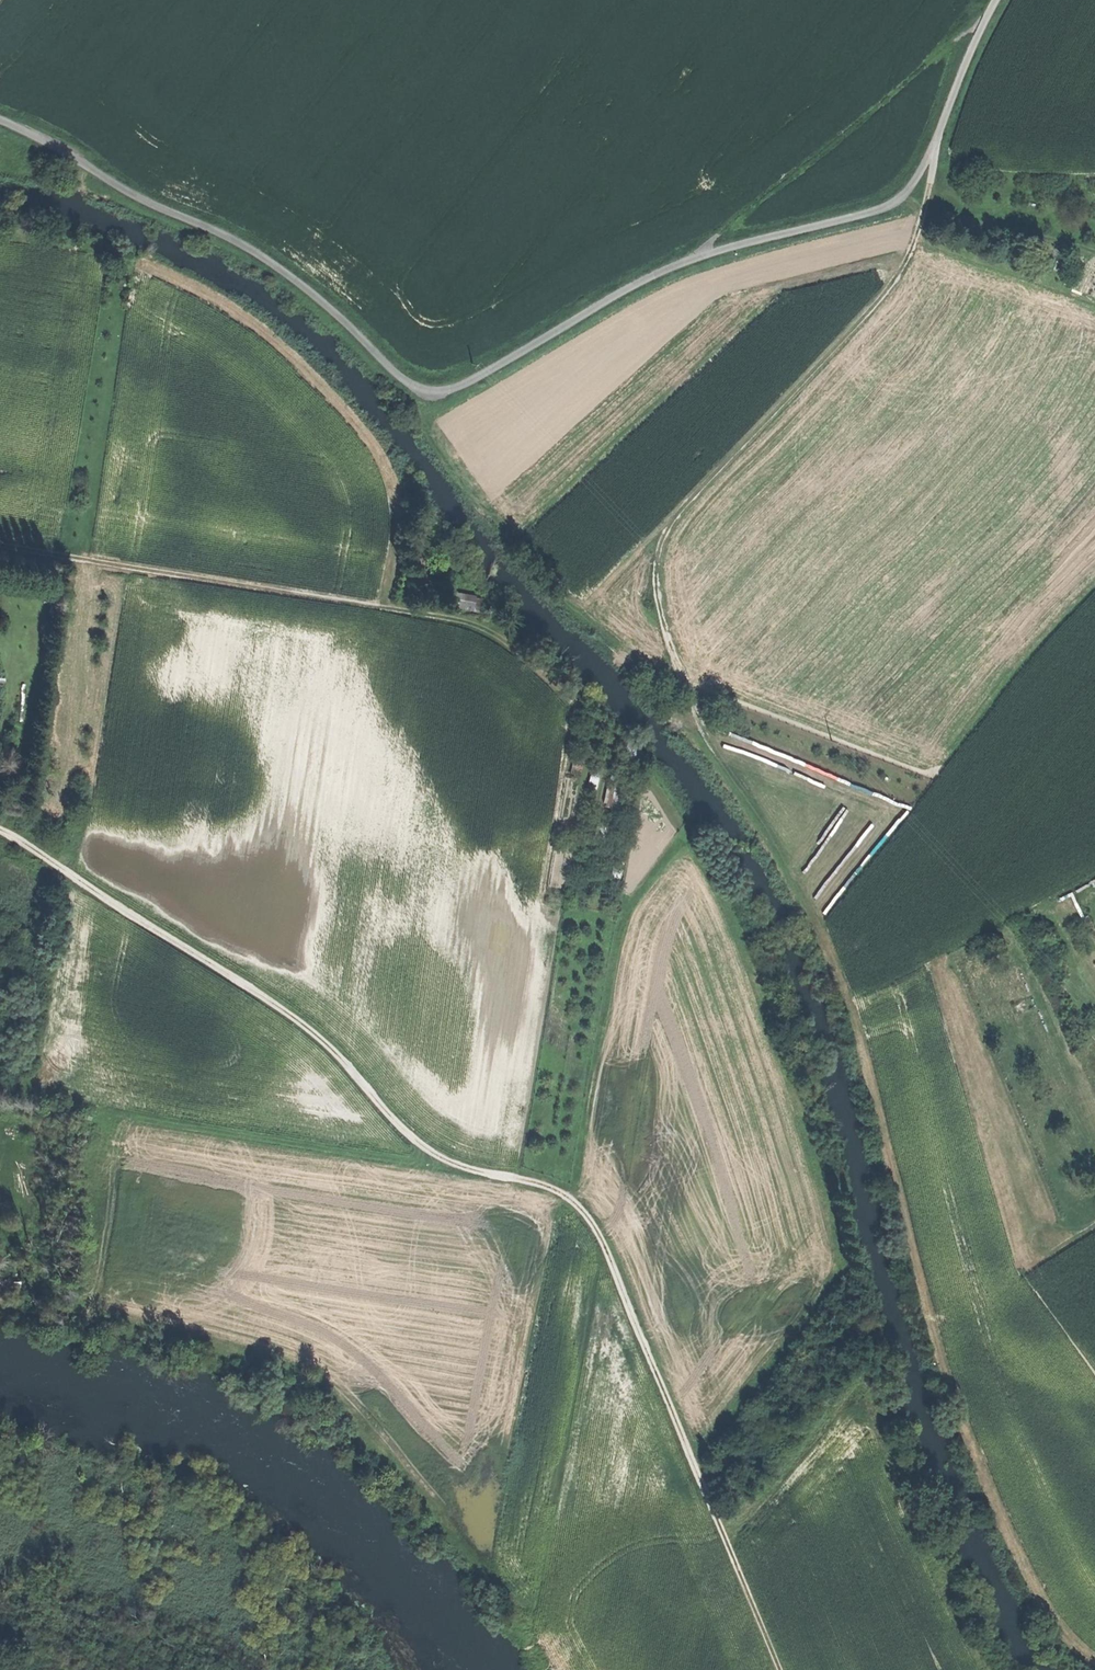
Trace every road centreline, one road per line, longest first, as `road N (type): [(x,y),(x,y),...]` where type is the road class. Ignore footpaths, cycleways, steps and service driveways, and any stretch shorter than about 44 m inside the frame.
road 1 (track): [(0,831),(326,1043),(403,1132),(430,1152),(541,1185),(573,1203),(600,1235),(782,1669)]
road 2 (track): [(679,671),(656,599),(661,542),(672,518),(907,263),(932,148)]
road 3 (track): [(0,542),(467,621),(521,652)]

